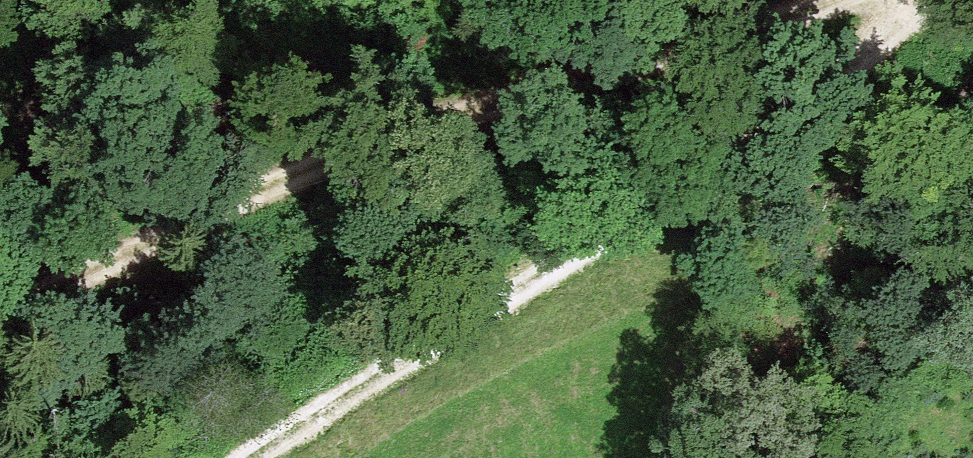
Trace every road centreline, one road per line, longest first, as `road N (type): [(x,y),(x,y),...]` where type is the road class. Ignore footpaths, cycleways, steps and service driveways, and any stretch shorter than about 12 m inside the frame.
road 1 (track): [(0,323),(207,214),(429,115),(832,0)]
road 2 (track): [(915,0),(736,141),(246,457)]

